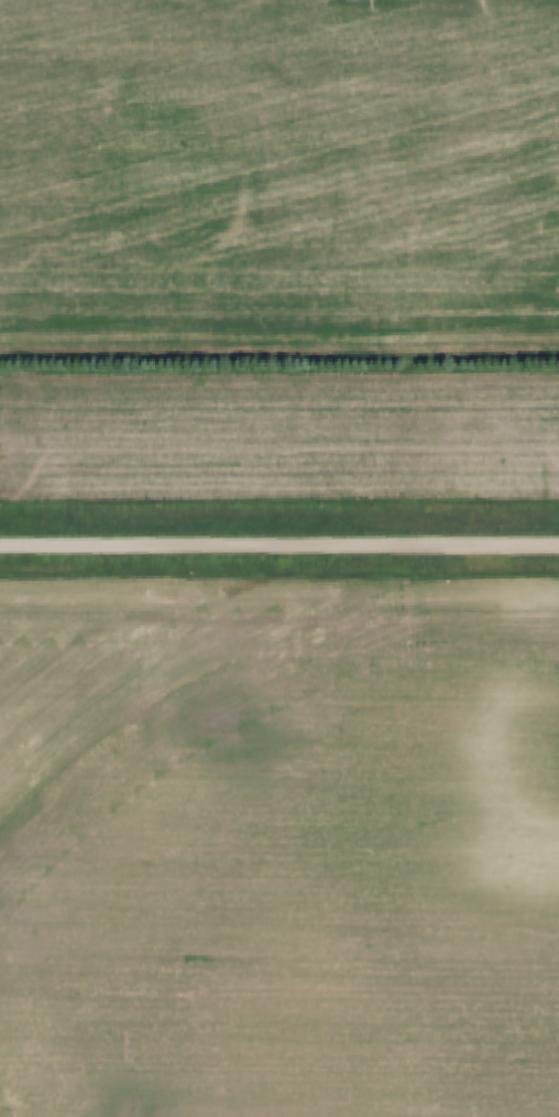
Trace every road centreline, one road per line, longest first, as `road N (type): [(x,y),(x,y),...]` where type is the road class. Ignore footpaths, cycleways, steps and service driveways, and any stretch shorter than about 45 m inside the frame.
road 1 (residential): [(0,545),(558,546)]

